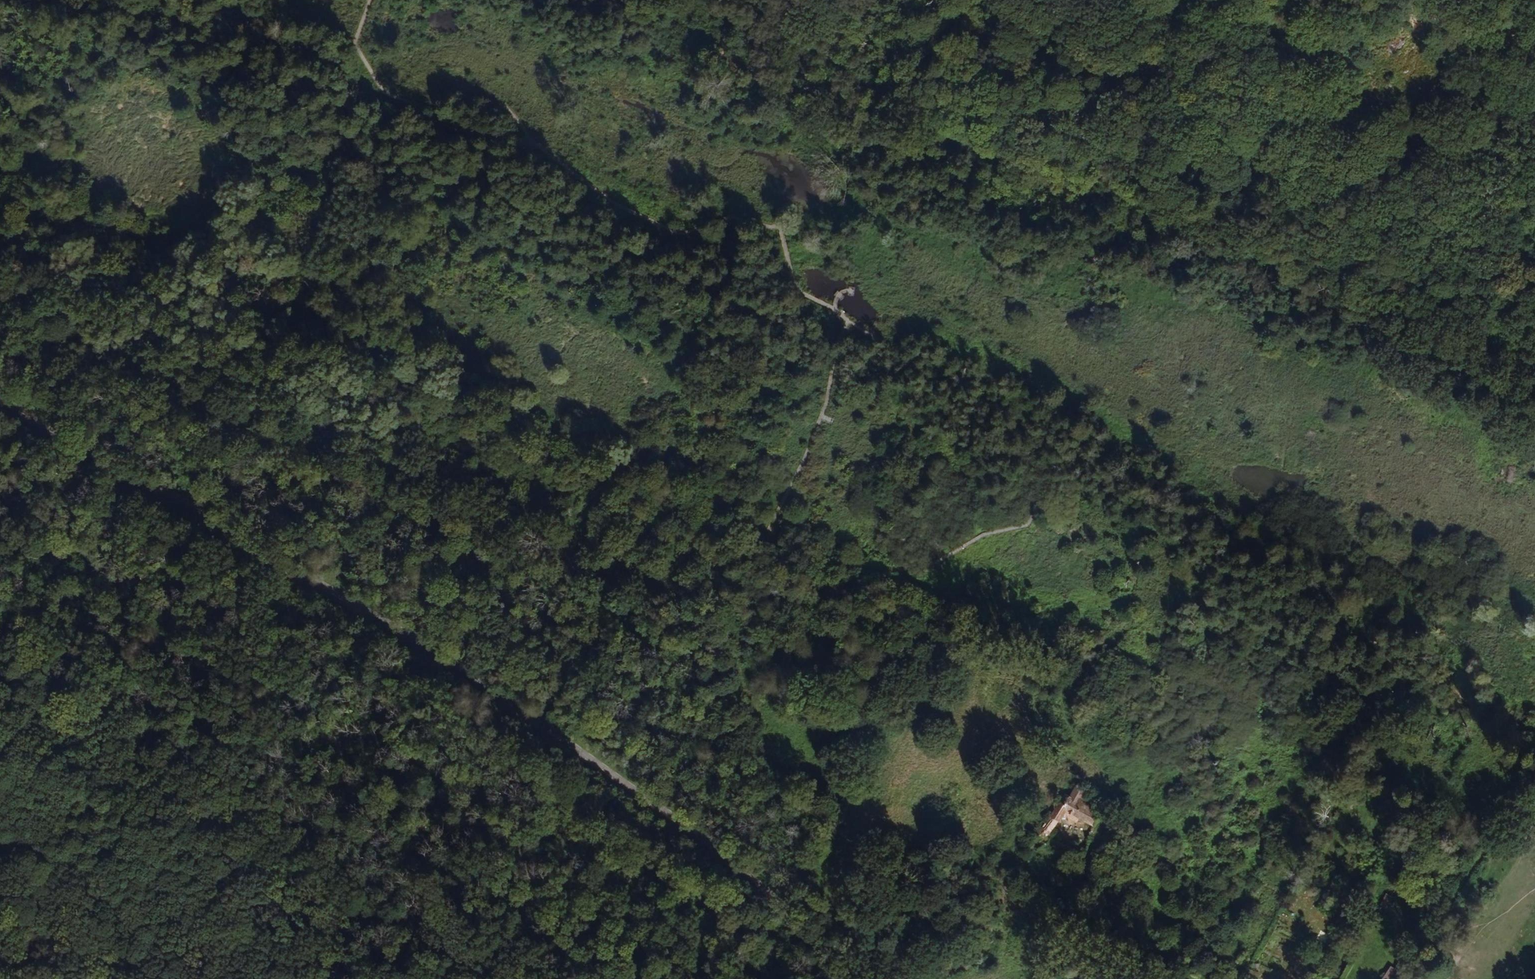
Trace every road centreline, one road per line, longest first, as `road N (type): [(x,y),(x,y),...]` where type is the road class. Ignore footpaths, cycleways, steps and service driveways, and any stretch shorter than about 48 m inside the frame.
road 1 (tertiary): [(0,409),(448,663),(696,839),(757,888),(838,978)]
road 2 (track): [(1534,38),(1469,29),(1402,0)]

